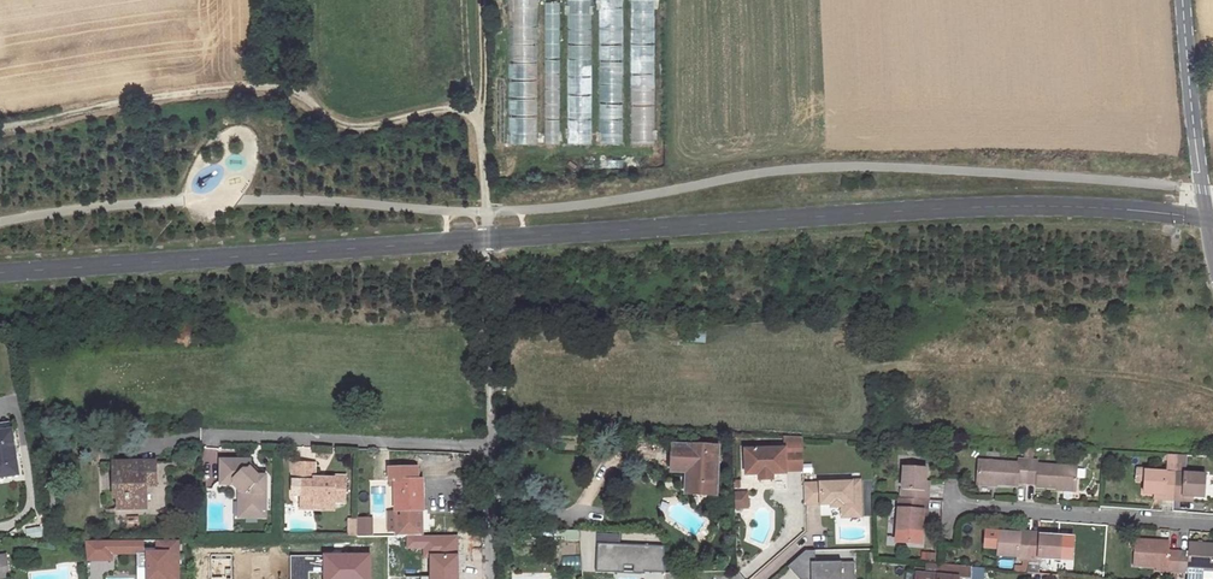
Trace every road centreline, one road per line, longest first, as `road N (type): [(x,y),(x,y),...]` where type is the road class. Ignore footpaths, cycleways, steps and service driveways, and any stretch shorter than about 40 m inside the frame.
road 1 (unclassified): [(0,271),(1042,203),(1206,218)]
road 2 (track): [(482,109),(449,108),(360,127),(332,121),(292,90),(267,86),(128,101),(0,128)]
road 3 (residential): [(208,436),(488,446),(488,578)]
road 4 (track): [(482,109),(488,446)]
road 5 (residential): [(1212,525),(952,508)]
road 6 (tertiary): [(1206,218),(1183,0)]

